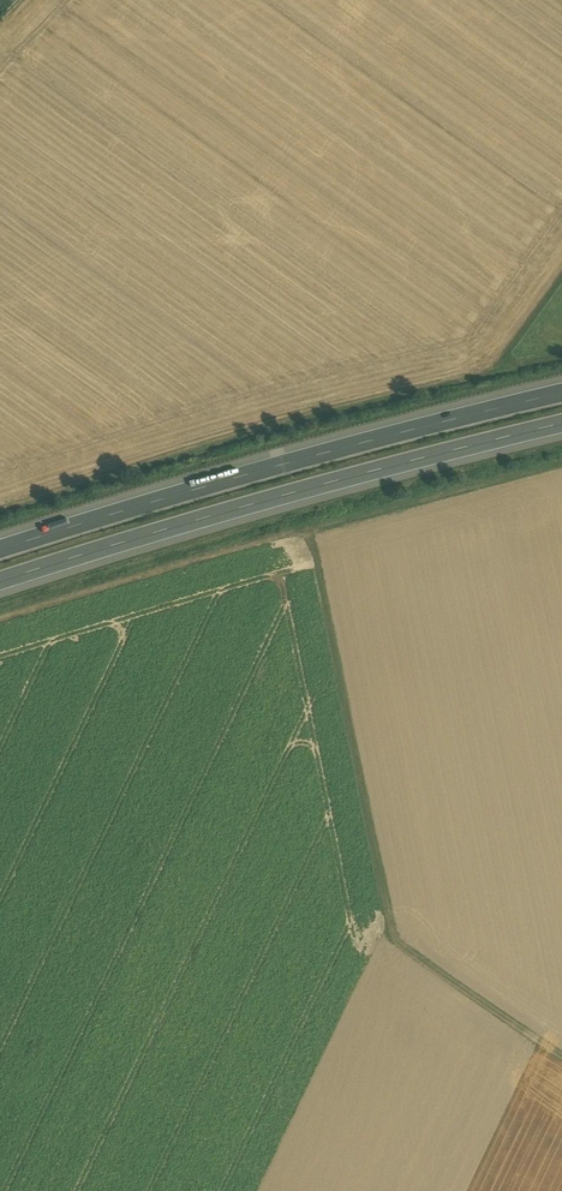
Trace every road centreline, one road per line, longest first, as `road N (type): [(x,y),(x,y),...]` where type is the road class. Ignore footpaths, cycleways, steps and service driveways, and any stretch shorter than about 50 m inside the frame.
road 1 (track): [(309,530),(402,940),(561,1057)]
road 2 (motorway): [(0,581),(561,424)]
road 3 (motorway): [(561,396),(388,436),(0,552)]
road 4 (track): [(0,620),(561,465)]
road 5 (track): [(489,376),(326,415),(0,514)]
road 6 (track): [(561,361),(489,376),(561,275)]

